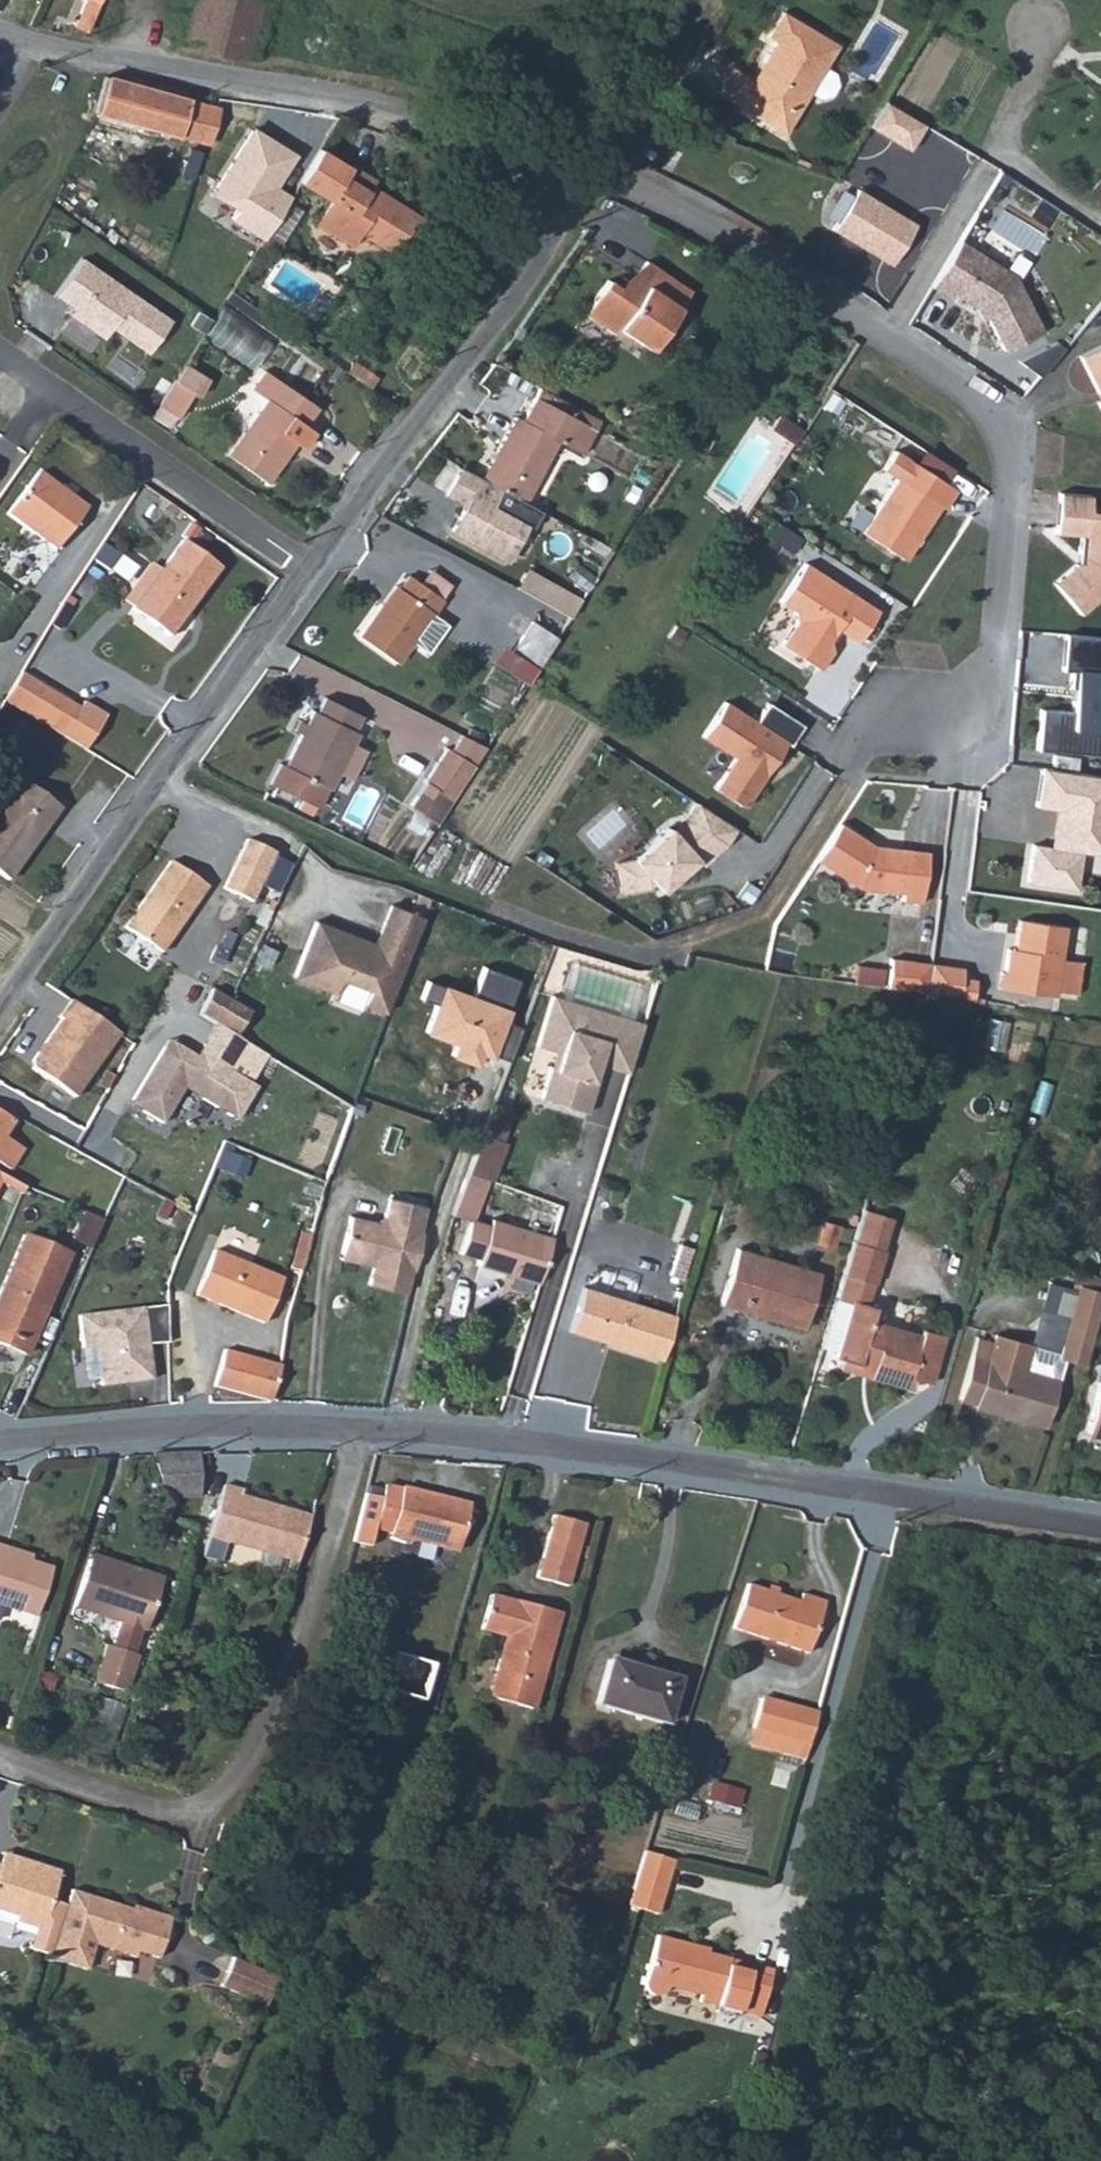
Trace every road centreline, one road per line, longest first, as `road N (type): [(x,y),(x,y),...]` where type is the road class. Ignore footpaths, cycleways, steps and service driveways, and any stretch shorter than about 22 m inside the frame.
road 1 (residential): [(905,717),(962,710),(985,685),(995,652),(1008,494),(1002,429),(978,402),(802,281),(593,169)]
road 2 (unclassified): [(1100,1526),(534,1442),(367,1429)]
road 3 (residential): [(367,1429),(248,1775),(211,1811),(170,1817),(0,1760)]
road 4 (residential): [(30,43),(373,101),(593,169)]
road 5 (unclassified): [(307,569),(0,1008)]
road 6 (unclassified): [(593,169),(307,569)]
road 7 (residential): [(307,569),(0,353)]
road 8 (unclassified): [(367,1429),(198,1425),(0,1439)]
road 9 (unclassified): [(699,0),(593,169)]

